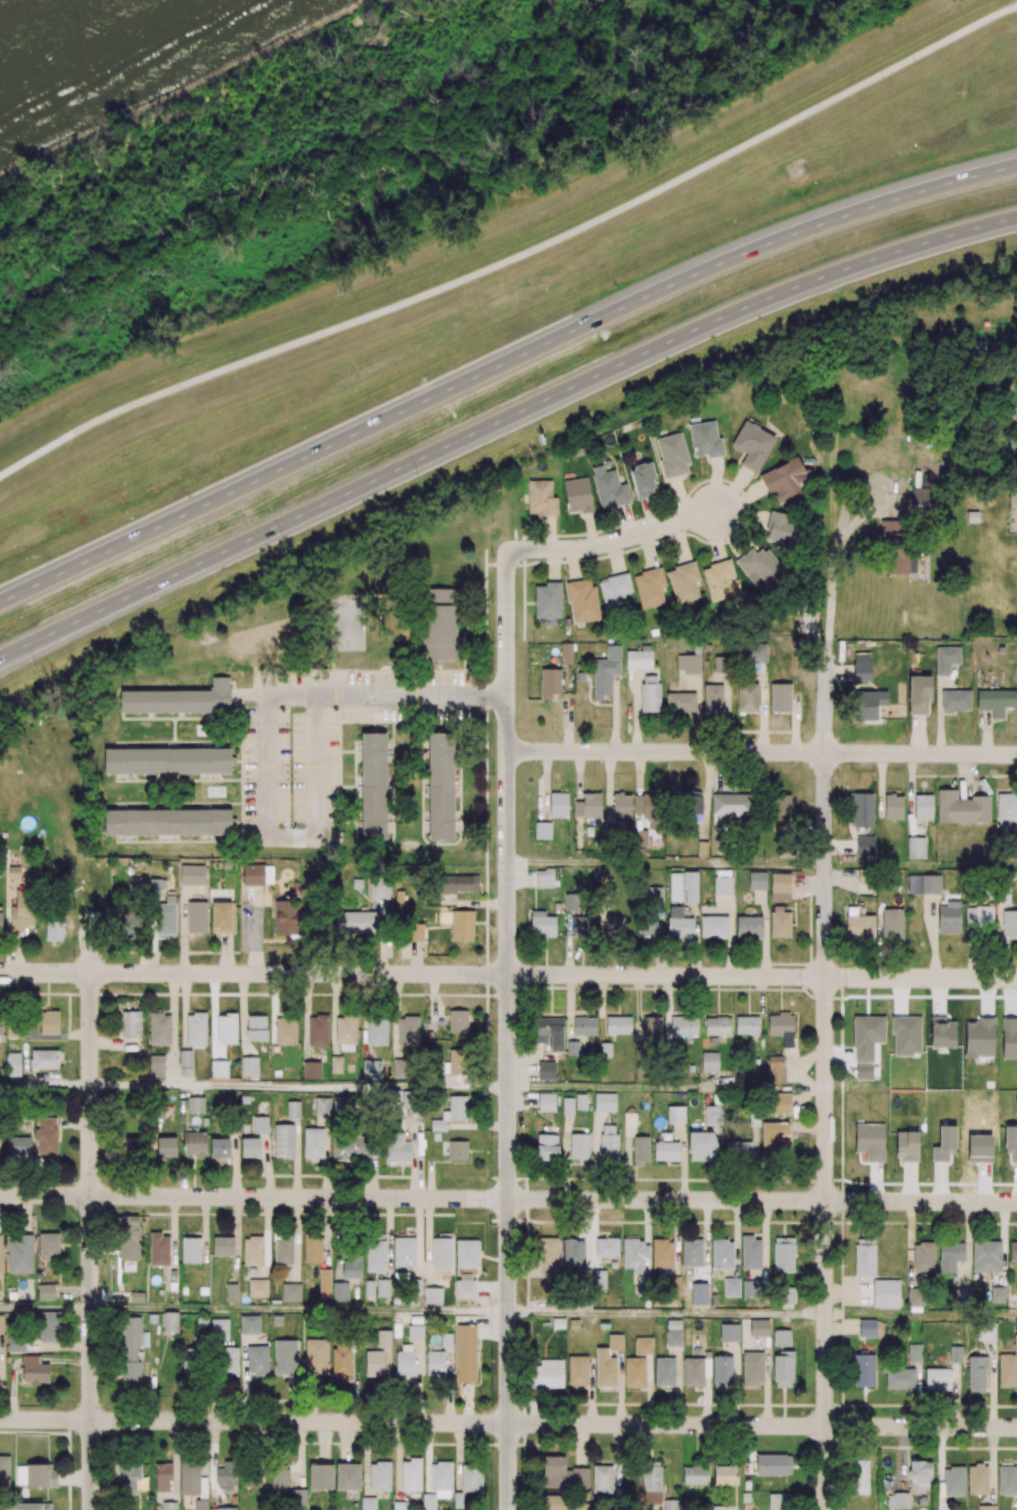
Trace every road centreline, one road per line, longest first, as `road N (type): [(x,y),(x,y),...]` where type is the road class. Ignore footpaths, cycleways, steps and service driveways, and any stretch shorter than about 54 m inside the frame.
road 1 (motorway): [(0,661),(752,306),(1016,218)]
road 2 (motorway): [(1016,163),(892,199),(694,273),(0,601)]
road 3 (residential): [(1016,1428),(0,1420)]
road 4 (residential): [(1016,1202),(0,1195)]
road 5 (residential): [(1016,979),(0,973)]
road 6 (residential): [(509,1509),(513,554)]
road 7 (residential): [(826,1509),(822,664)]
road 8 (residential): [(91,1509),(90,951)]
road 9 (residential): [(1016,754),(507,751)]
road 10 (residential): [(513,554),(604,544),(717,512)]

